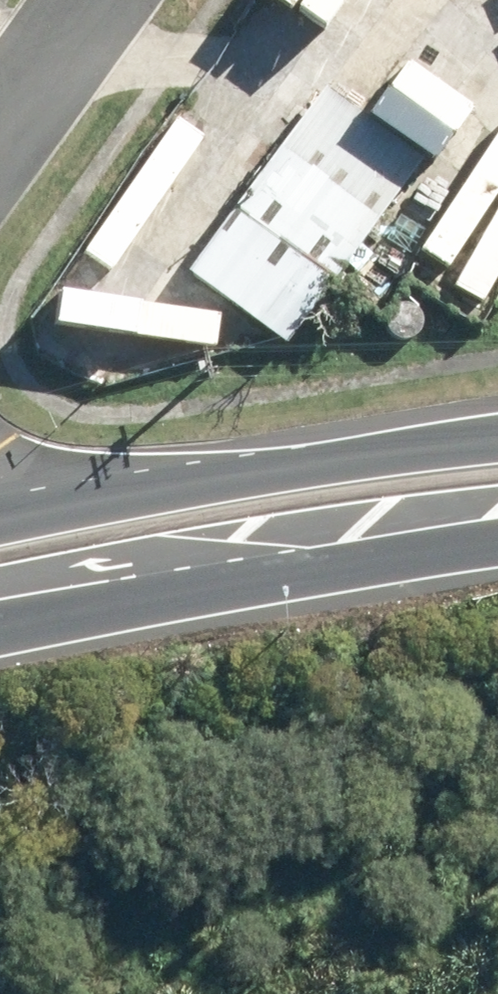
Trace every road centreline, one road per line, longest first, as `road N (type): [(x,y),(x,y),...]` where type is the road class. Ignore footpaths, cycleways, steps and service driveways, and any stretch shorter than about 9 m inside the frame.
road 1 (primary): [(0,523),(324,465),(497,445)]
road 2 (primary): [(497,541),(345,556),(0,614)]
road 3 (unclassified): [(0,134),(92,0)]

